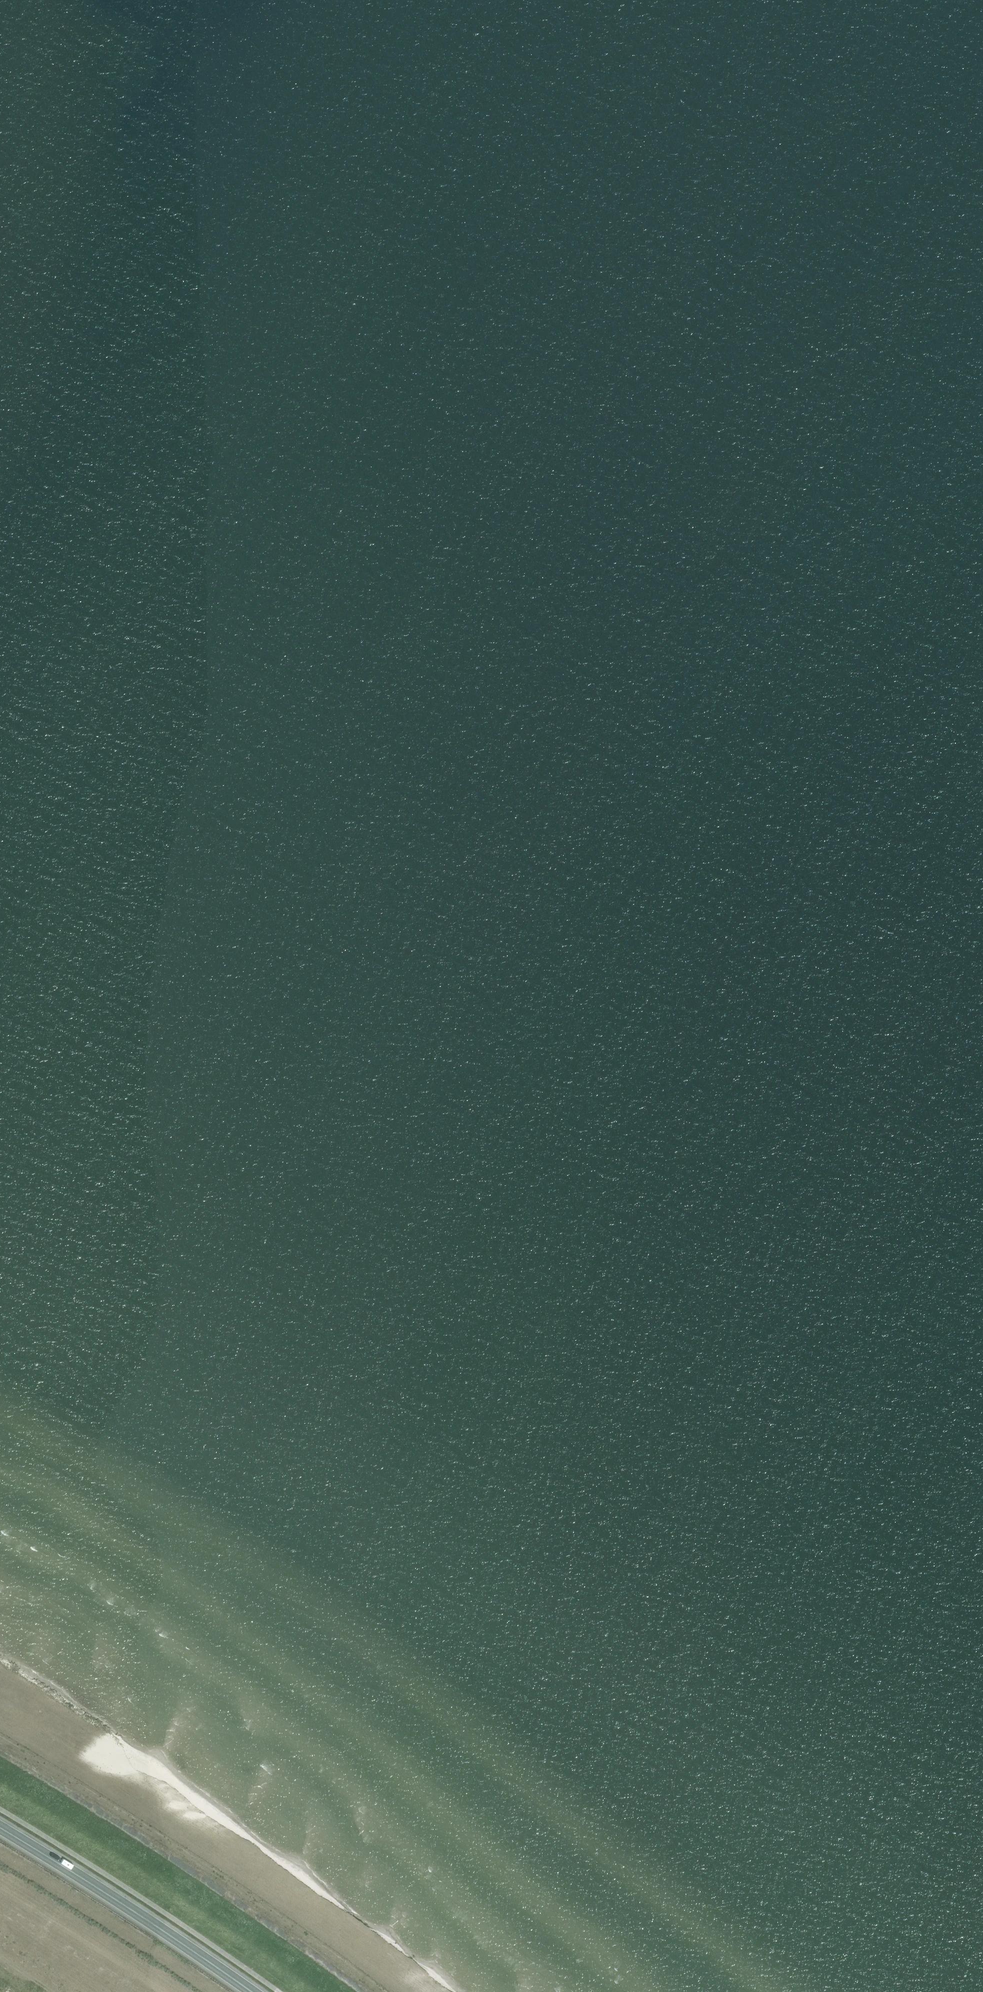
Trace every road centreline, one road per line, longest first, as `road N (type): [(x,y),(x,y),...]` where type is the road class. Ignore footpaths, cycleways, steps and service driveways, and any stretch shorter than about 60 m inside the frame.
road 1 (trunk): [(251,1991),(0,1829)]

